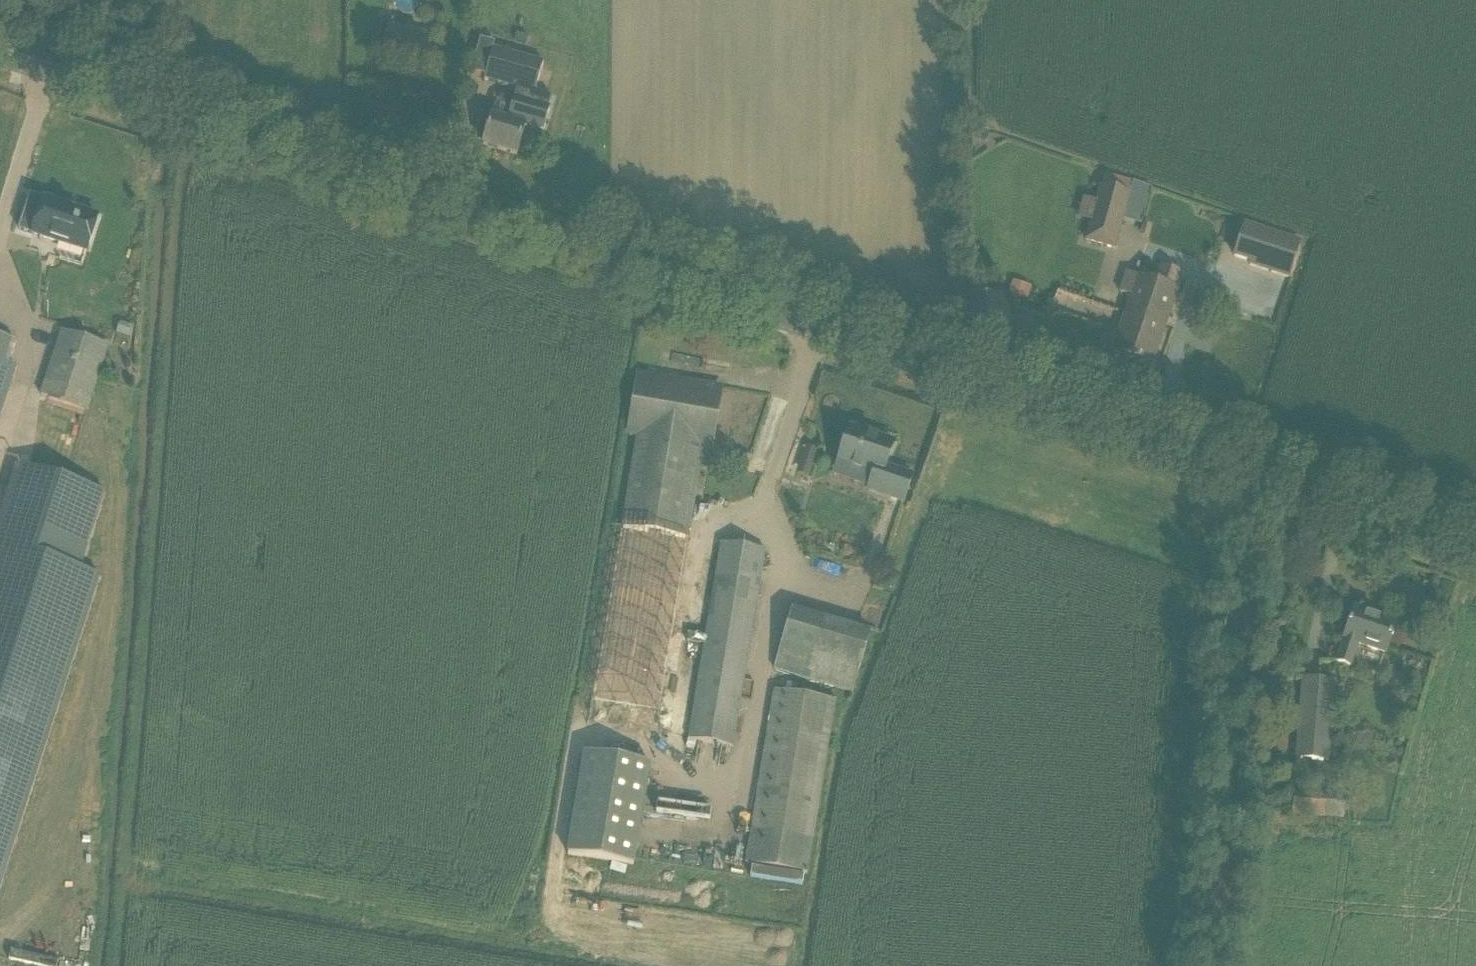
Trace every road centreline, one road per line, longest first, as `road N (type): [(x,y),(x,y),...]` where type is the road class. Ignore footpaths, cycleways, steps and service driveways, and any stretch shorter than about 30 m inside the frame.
road 1 (unclassified): [(1475,542),(0,50)]
road 2 (track): [(1224,965),(1273,471)]

